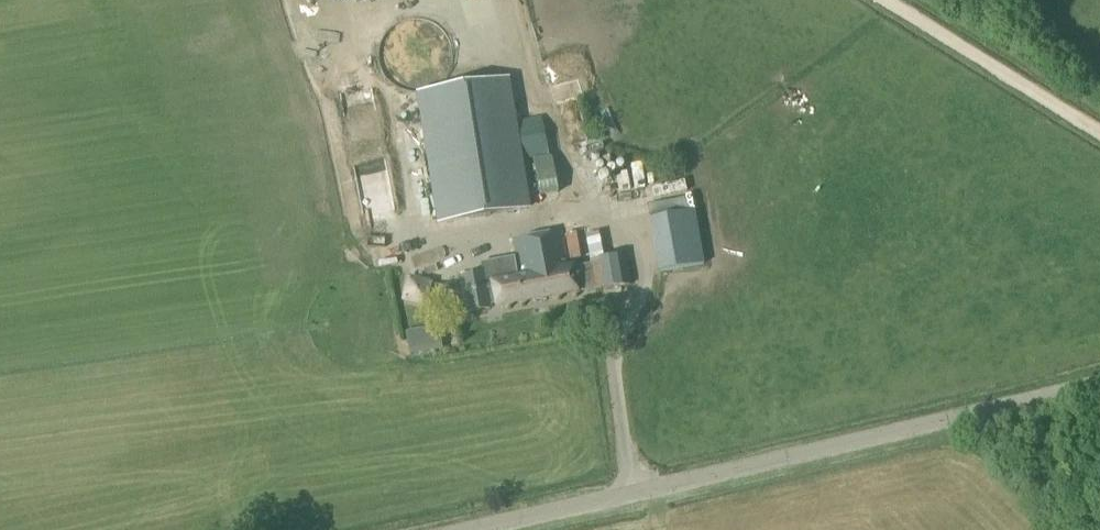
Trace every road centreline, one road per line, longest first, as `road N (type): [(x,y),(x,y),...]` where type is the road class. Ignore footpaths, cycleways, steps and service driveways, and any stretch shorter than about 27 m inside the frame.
road 1 (unclassified): [(480,529),(1099,378)]

